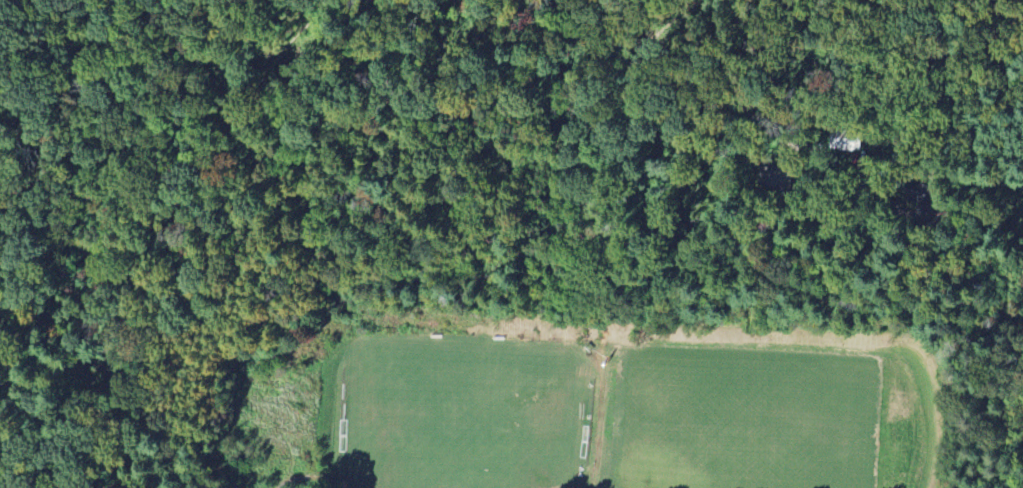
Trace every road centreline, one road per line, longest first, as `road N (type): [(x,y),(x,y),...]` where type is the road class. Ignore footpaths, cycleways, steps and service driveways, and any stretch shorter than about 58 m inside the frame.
road 1 (residential): [(1022,184),(1009,183),(923,222),(848,169),(793,143)]

